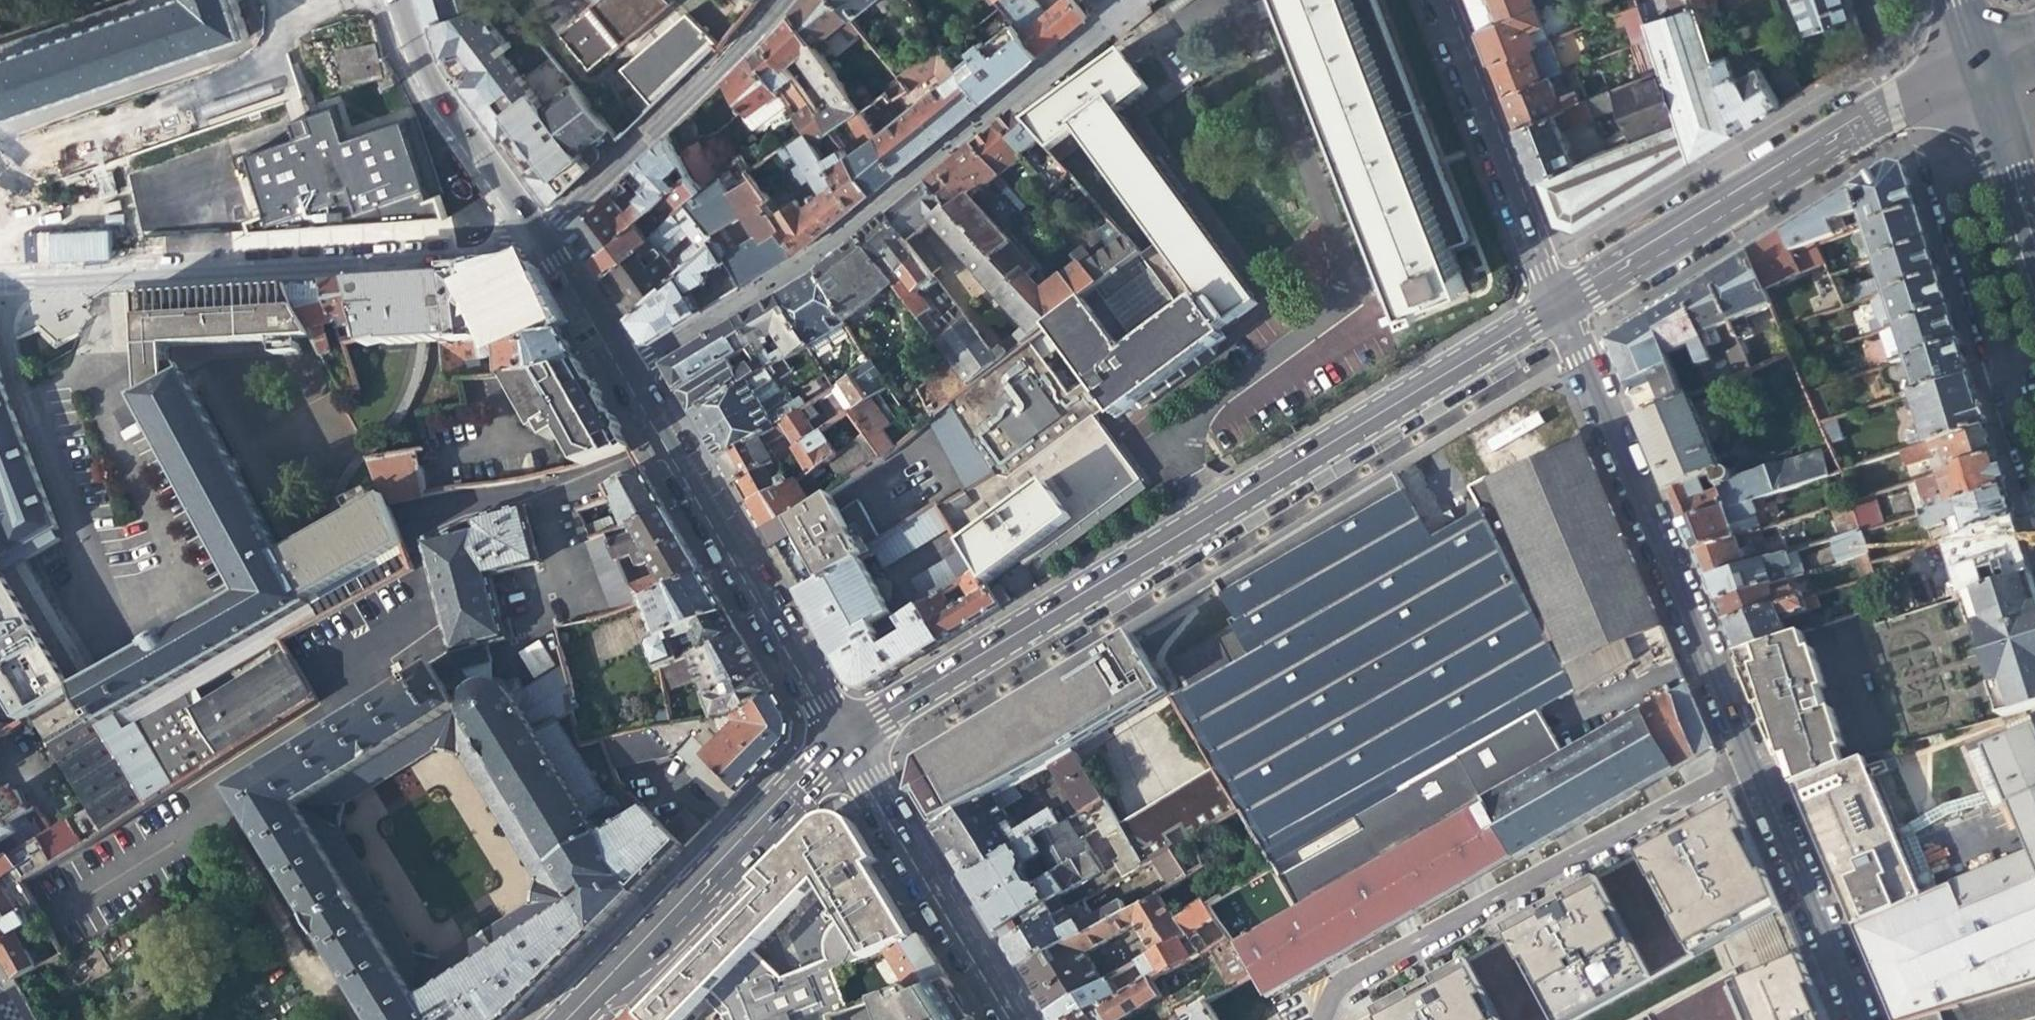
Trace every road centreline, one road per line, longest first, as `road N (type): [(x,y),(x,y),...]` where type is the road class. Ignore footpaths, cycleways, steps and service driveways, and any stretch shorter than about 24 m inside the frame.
road 1 (tertiary): [(1553,307),(832,737)]
road 2 (residential): [(1553,307),(1851,1019)]
road 3 (residential): [(1117,12),(810,259),(625,372)]
road 4 (residential): [(0,280),(364,264),(536,240)]
road 5 (tertiary): [(1972,68),(1553,307)]
road 6 (residential): [(832,737),(625,372)]
road 7 (tertiary): [(832,737),(558,1019)]
road 8 (residential): [(536,240),(781,0)]
road 9 (residential): [(1006,1019),(832,737)]
road 10 (residential): [(1434,0),(1553,307)]
road 11 (residential): [(536,240),(407,53),(393,0)]
road 12 (secondary): [(2034,268),(1972,68)]
road 13 (residential): [(625,372),(536,240)]

